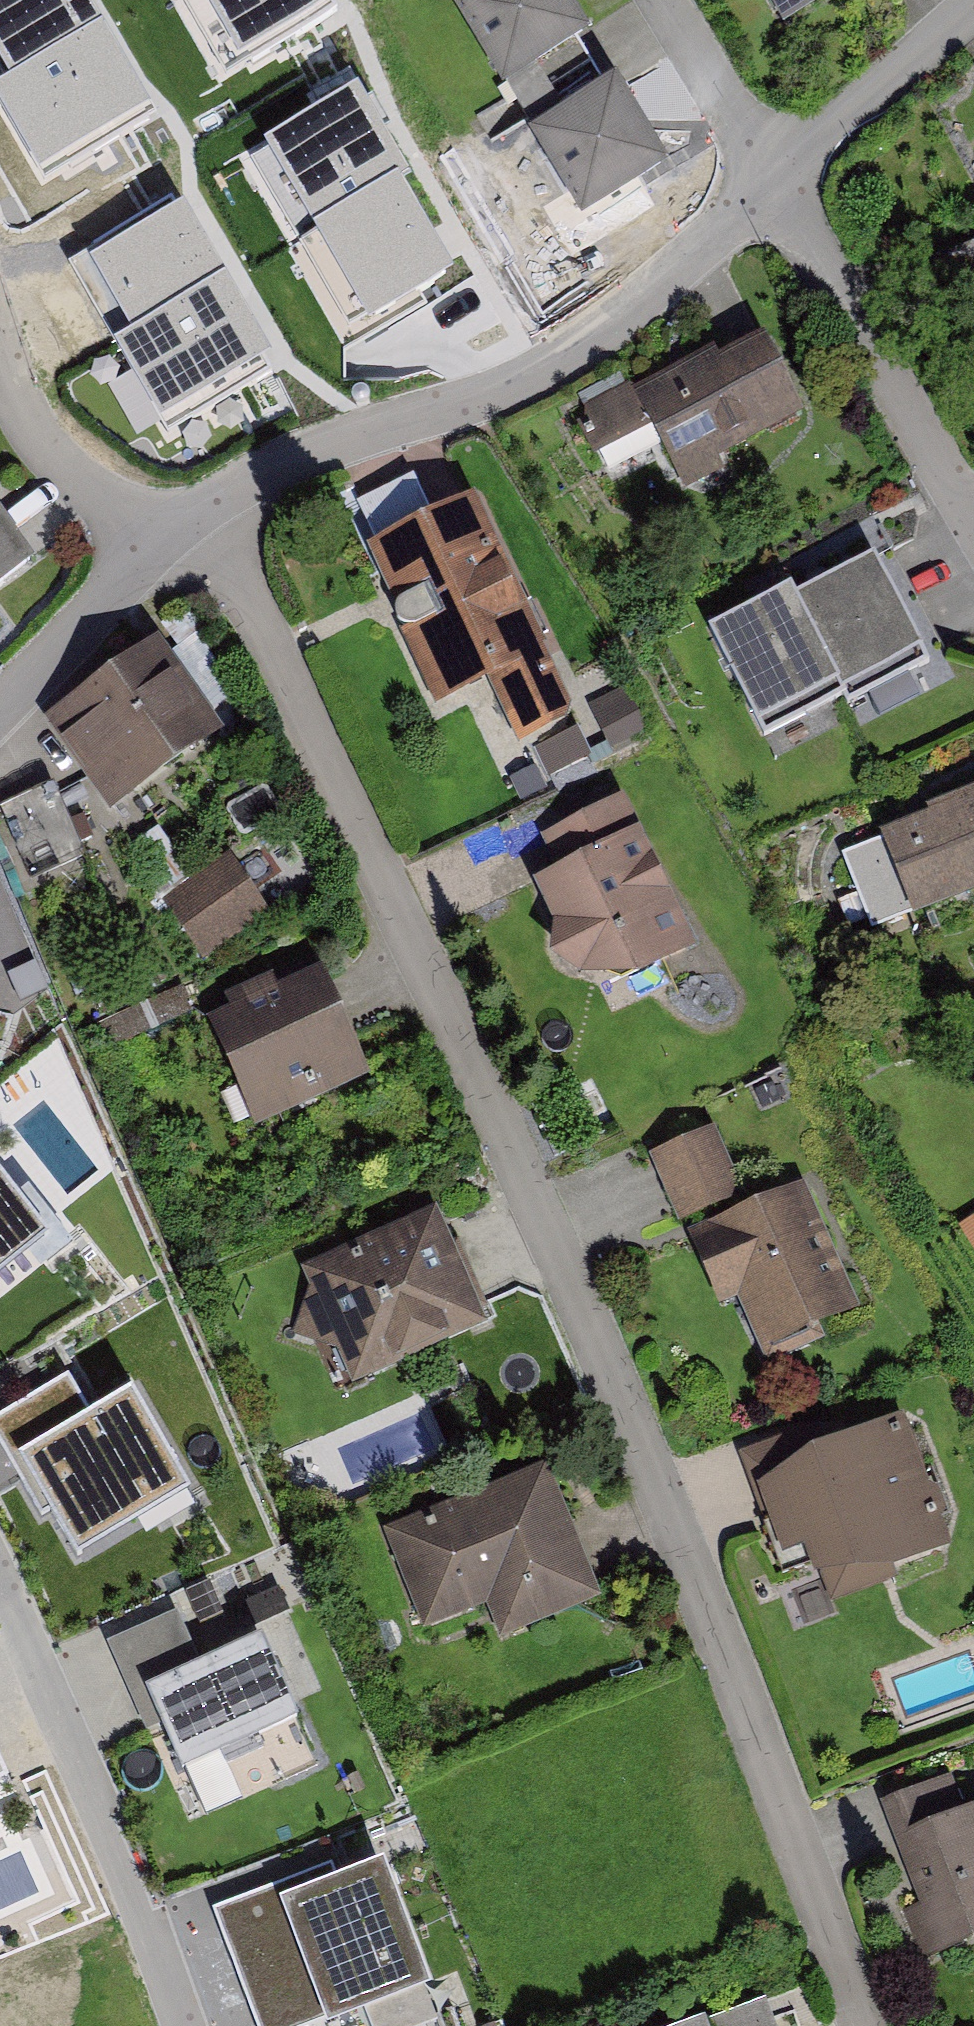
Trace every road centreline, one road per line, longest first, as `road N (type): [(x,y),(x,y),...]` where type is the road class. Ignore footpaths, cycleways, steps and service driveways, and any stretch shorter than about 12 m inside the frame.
road 1 (residential): [(864,2025),(587,1313),(203,508)]
road 2 (residential): [(203,508),(273,467),(540,371),(595,336),(774,182)]
road 3 (residential): [(0,1590),(181,2025)]
road 4 (residential): [(774,182),(973,528)]
road 5 (residential): [(774,182),(973,5)]
road 6 (residential): [(0,352),(33,435),(153,545)]
road 7 (residential): [(0,709),(153,545)]
road 8 (residential): [(665,0),(774,182)]

